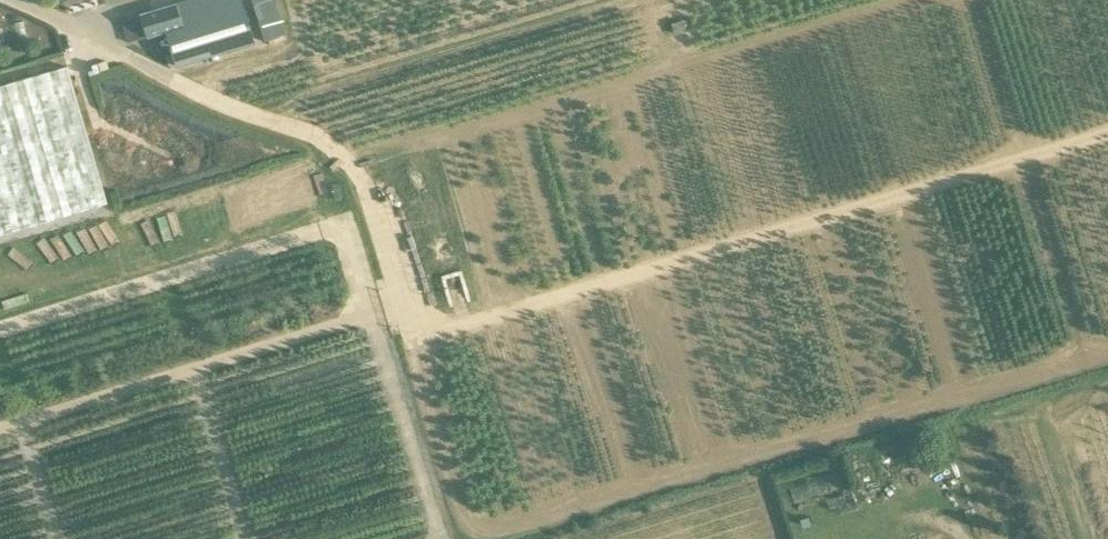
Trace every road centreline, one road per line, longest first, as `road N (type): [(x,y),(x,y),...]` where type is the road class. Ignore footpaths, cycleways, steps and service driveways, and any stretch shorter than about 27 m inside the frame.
road 1 (unclassified): [(315,136),(106,60),(0,11)]

